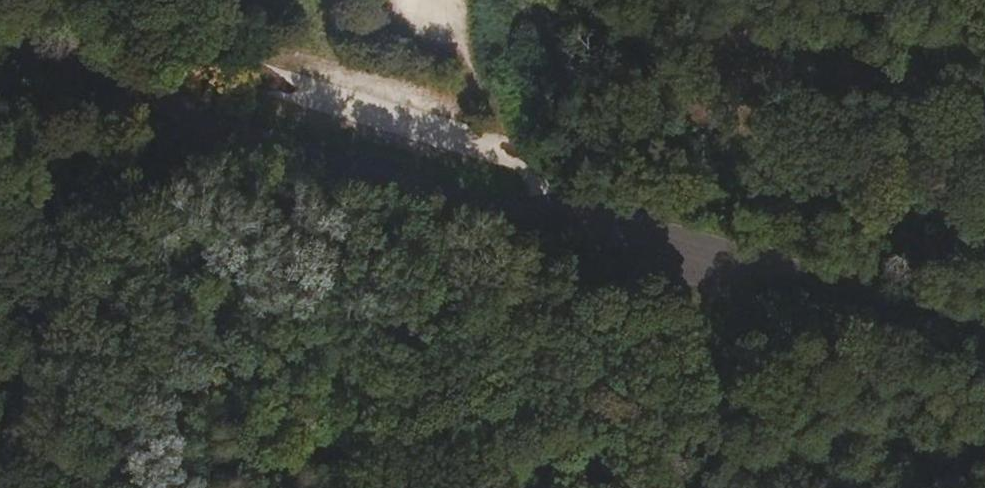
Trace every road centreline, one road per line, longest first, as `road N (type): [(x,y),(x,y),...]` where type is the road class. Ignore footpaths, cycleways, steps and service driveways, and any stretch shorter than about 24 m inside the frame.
road 1 (residential): [(0,43),(984,331)]
road 2 (track): [(82,67),(0,419)]
road 3 (track): [(745,261),(697,487)]

